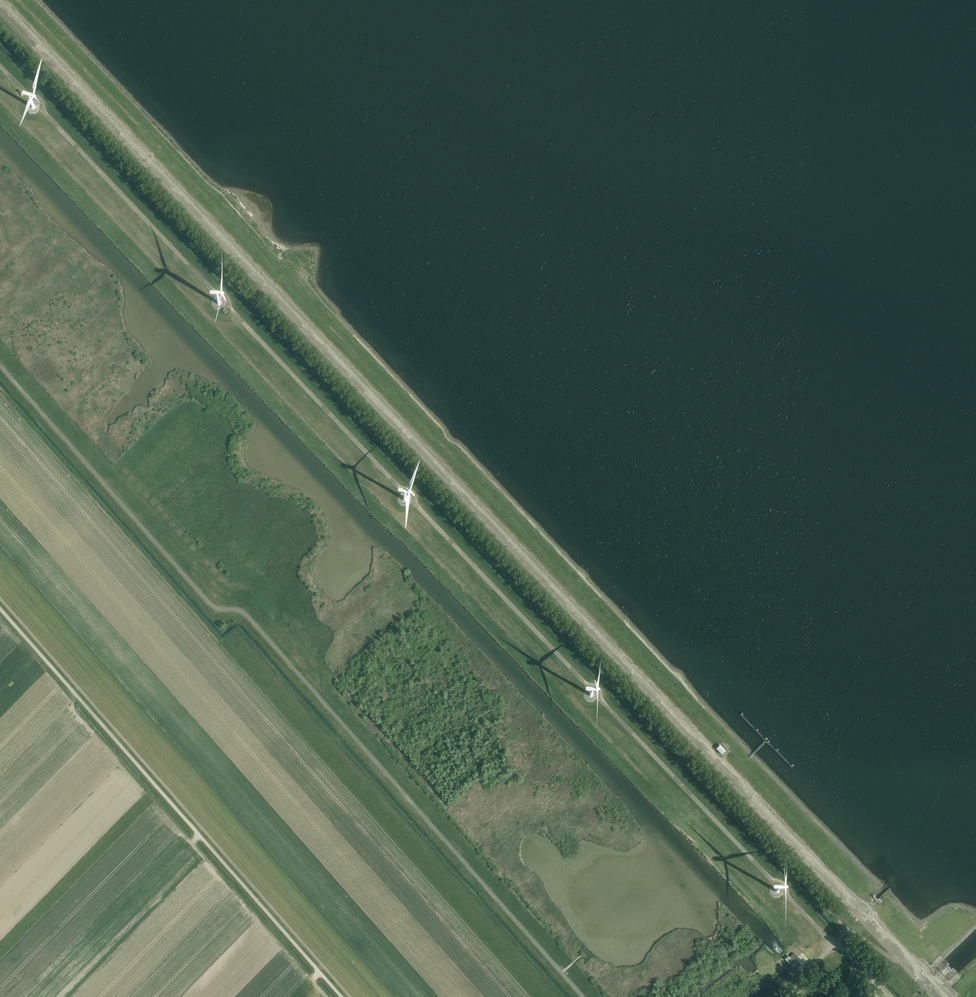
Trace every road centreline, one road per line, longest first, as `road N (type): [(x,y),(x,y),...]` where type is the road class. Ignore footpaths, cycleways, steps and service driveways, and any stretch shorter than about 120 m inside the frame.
road 1 (track): [(340,996),(0,608)]

